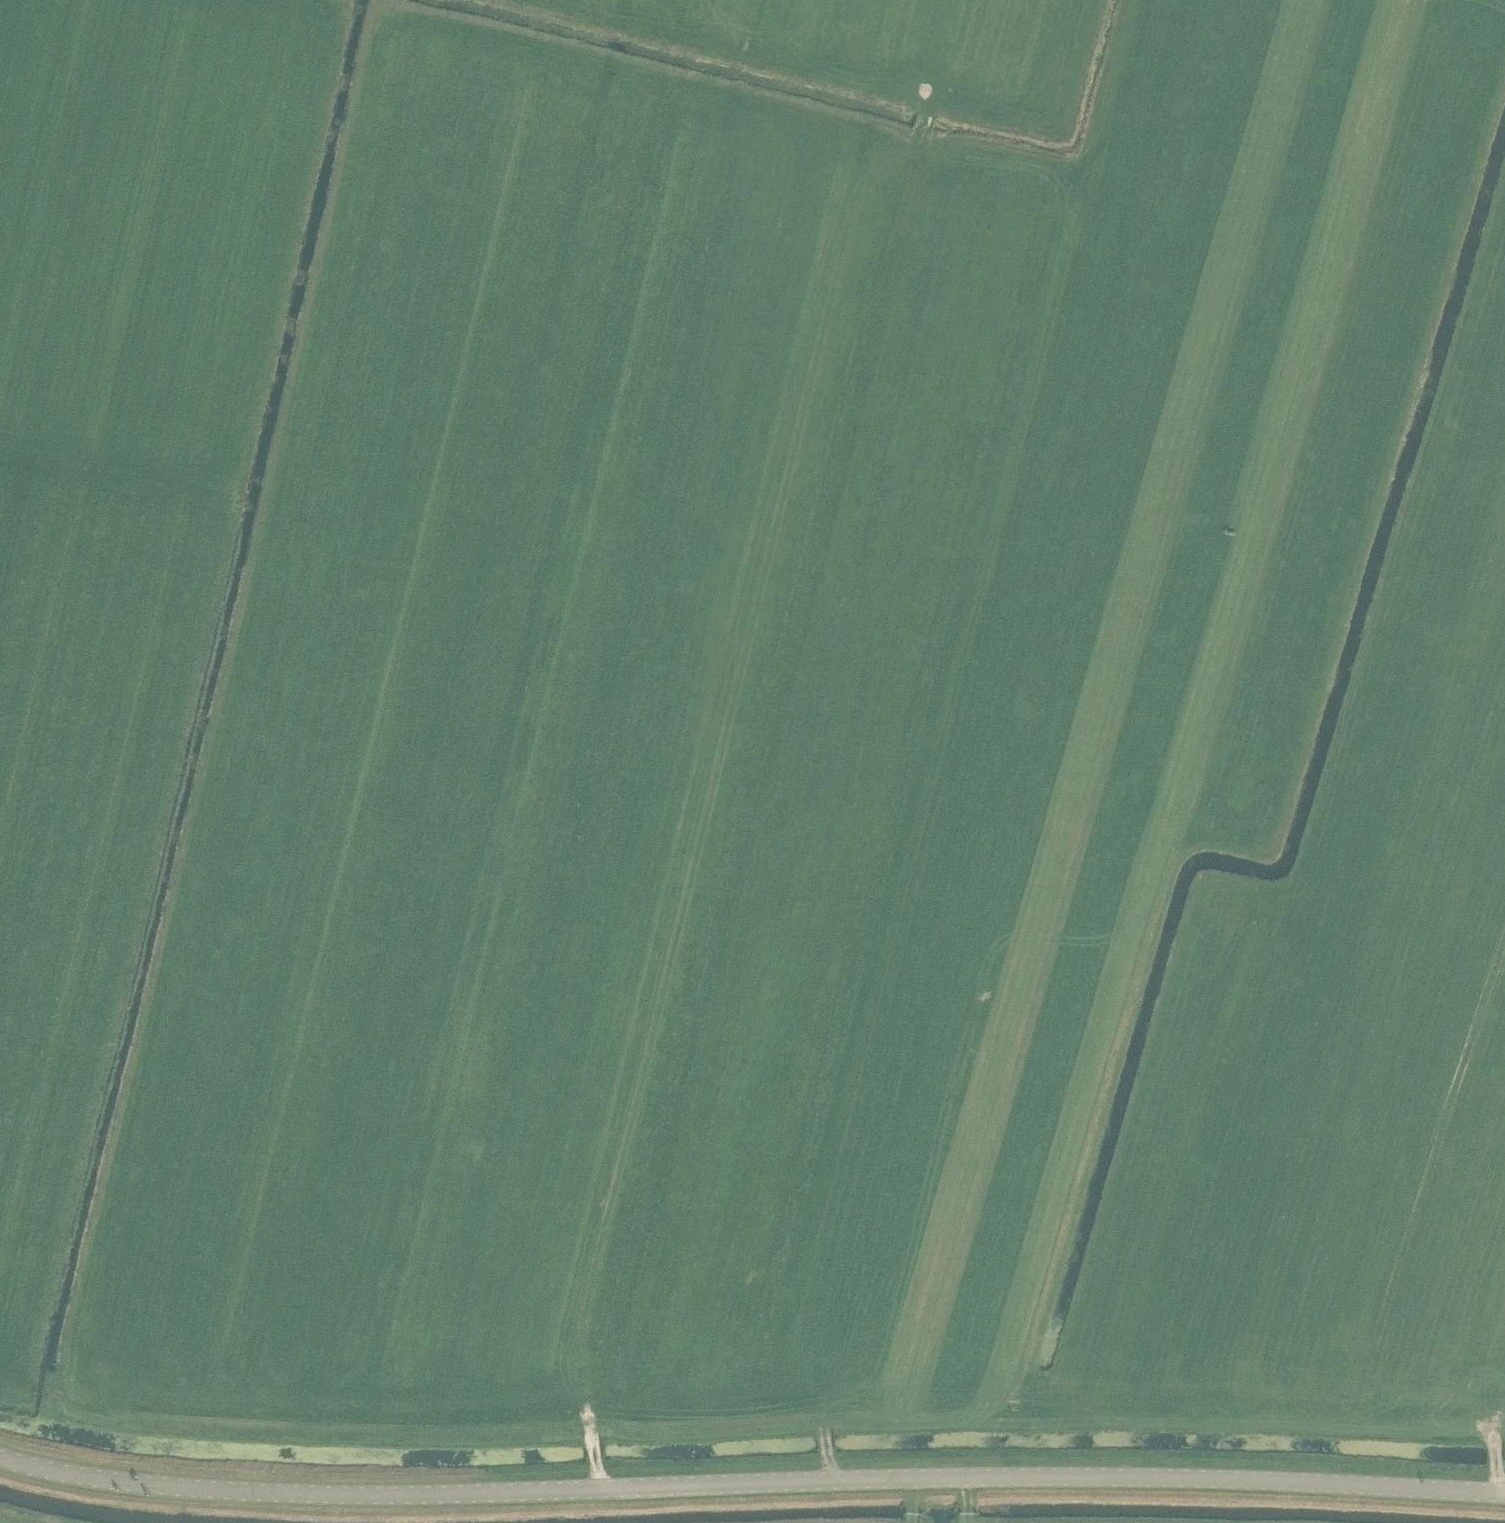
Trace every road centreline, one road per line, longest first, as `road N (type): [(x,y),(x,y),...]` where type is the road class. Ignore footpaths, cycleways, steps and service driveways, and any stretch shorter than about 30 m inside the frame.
road 1 (tertiary): [(0,1450),(150,1481),(307,1488),(1065,1470),(1222,1470),(1504,1489)]

